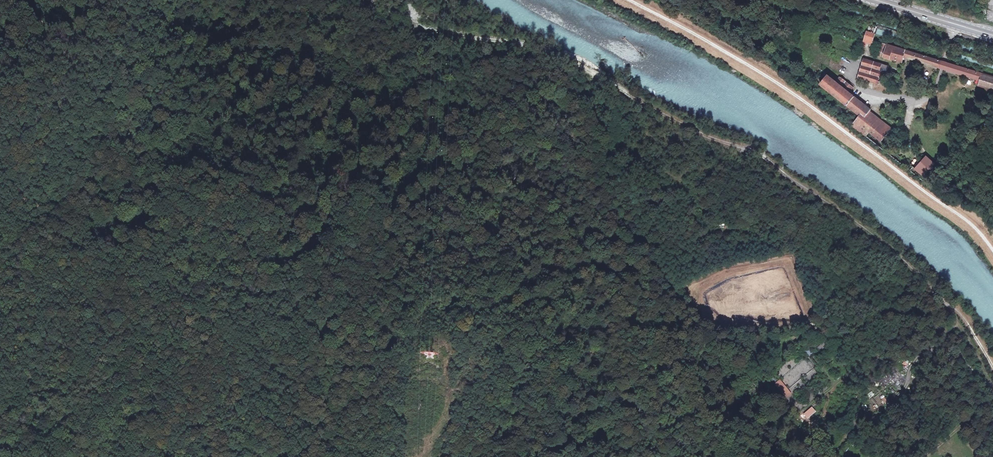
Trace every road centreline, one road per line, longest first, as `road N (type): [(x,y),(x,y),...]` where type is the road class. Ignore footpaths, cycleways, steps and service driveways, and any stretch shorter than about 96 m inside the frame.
road 1 (track): [(986,377),(949,310),(911,269),(759,154),(696,132),(548,51),(409,28)]
road 2 (primary): [(876,0),(992,36)]

